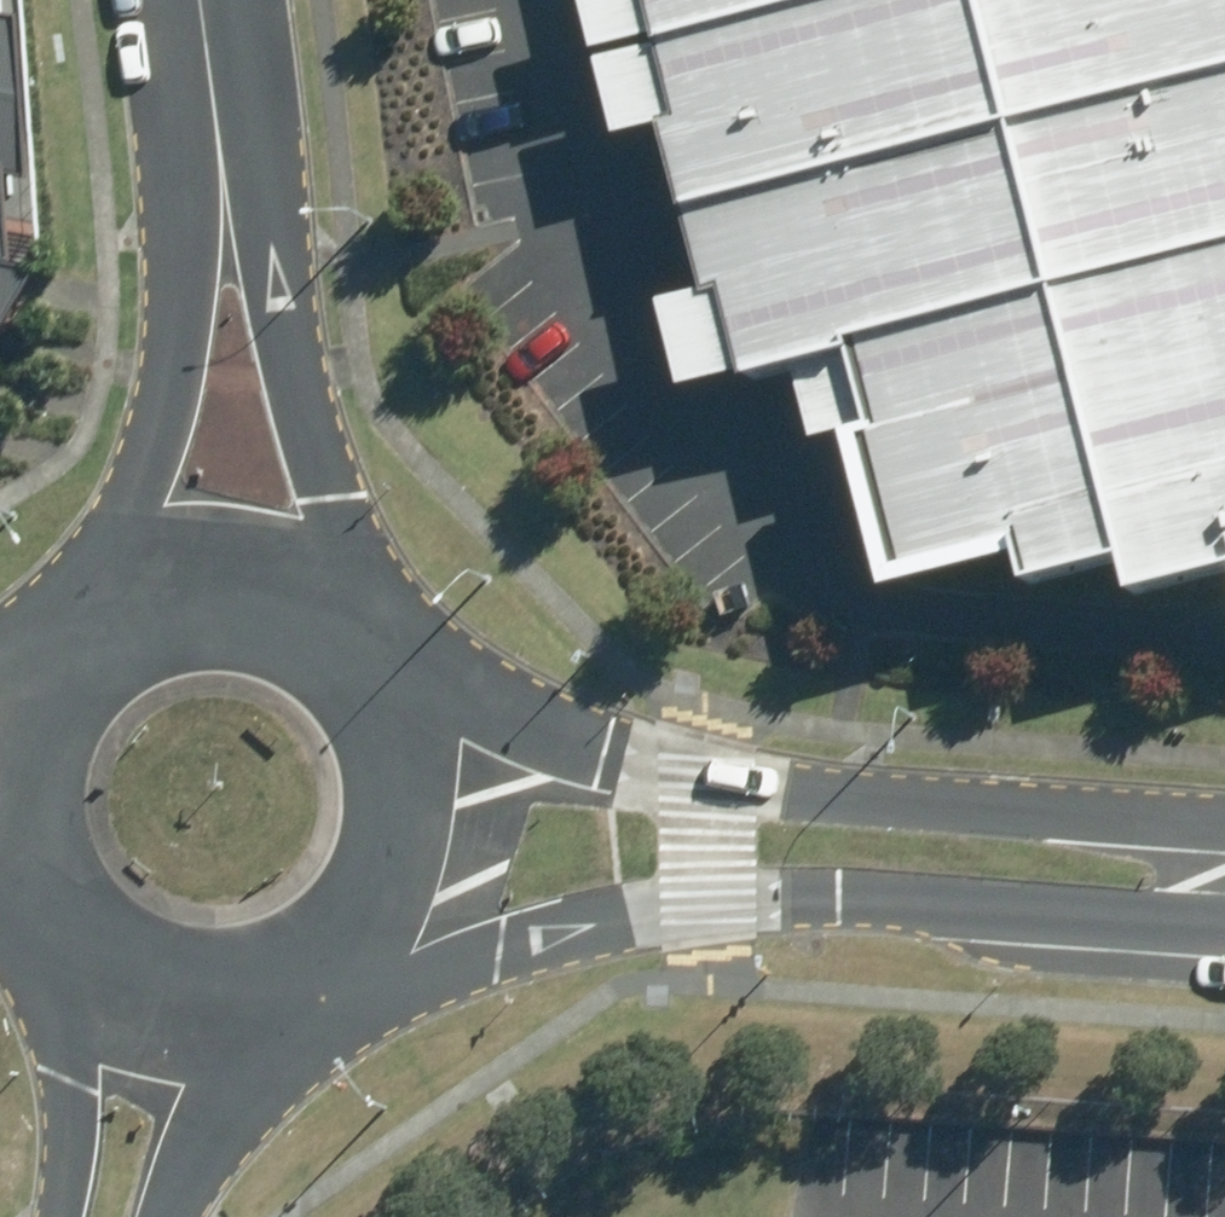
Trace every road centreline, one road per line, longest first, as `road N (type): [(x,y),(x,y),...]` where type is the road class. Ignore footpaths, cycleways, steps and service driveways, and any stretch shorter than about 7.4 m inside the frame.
road 1 (tertiary): [(1224,904),(1156,926),(848,899),(714,902),(601,920),(421,964),(345,992)]
road 2 (tertiary): [(389,668),(522,732),(621,763),(710,784),(1144,828),(1224,857)]
road 3 (residential): [(208,72),(325,498),(380,658)]
road 4 (residential): [(87,632),(158,445),(190,276),(208,72)]
road 5 (tertiary): [(389,668),(432,748),(439,839),(408,925),(345,992)]
road 6 (tertiary): [(87,632),(174,593),(238,589),(301,604),(380,658)]
road 7 (tertiary): [(58,1216),(75,1074),(46,949)]
road 8 (tertiary): [(290,1019),(223,1031),(157,1022),(96,994),(46,949)]
road 9 (tertiary): [(290,1019),(210,1120),(169,1216)]
road 10 (tertiary): [(0,772),(18,715),(52,664)]

